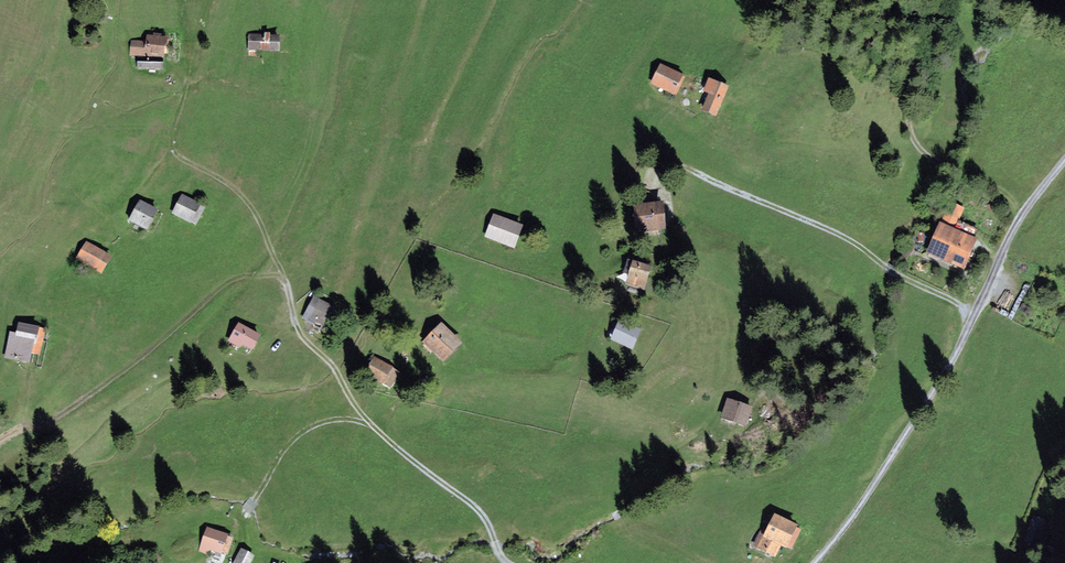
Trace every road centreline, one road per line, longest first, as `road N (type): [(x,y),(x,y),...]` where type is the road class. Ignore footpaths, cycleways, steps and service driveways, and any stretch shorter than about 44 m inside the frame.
road 1 (track): [(512,562),(484,512),(374,427),(300,333),(272,248),(236,188),(173,149),(199,43),(191,4)]
road 2 (unclassified): [(1064,161),(1018,222),(923,409),(815,562)]
road 3 (track): [(977,314),(838,234),(683,168),(654,173),(654,195)]
road 4 (track): [(500,547),(343,557),(260,542)]
road 5 (track): [(245,513),(298,434),(329,420),(374,427)]
road 6 (track): [(1018,222),(999,190),(921,150),(908,108)]

